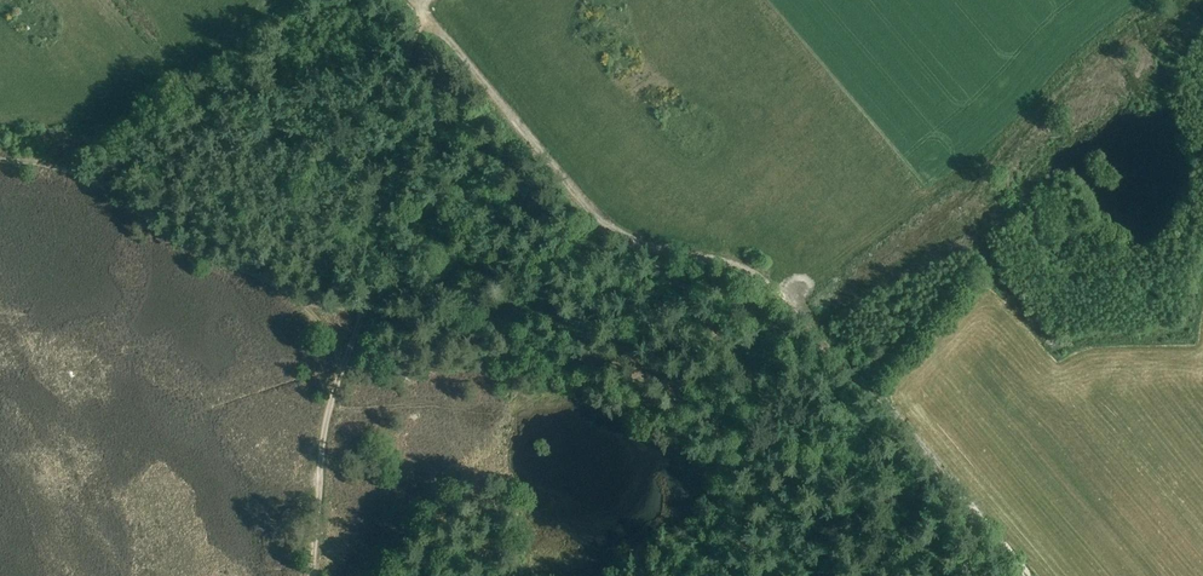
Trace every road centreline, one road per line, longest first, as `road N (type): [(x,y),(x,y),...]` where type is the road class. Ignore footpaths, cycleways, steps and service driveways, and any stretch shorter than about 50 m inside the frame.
road 1 (track): [(1029,575),(790,303),(752,271),(651,245),(595,213),(419,5)]
road 2 (track): [(368,301),(305,305),(253,273),(190,250),(88,179),(0,160)]
road 3 (track): [(642,241),(741,362),(815,575)]
road 4 (track): [(368,301),(386,148),(419,5)]
road 5 (track): [(313,575),(322,443),(368,301)]

